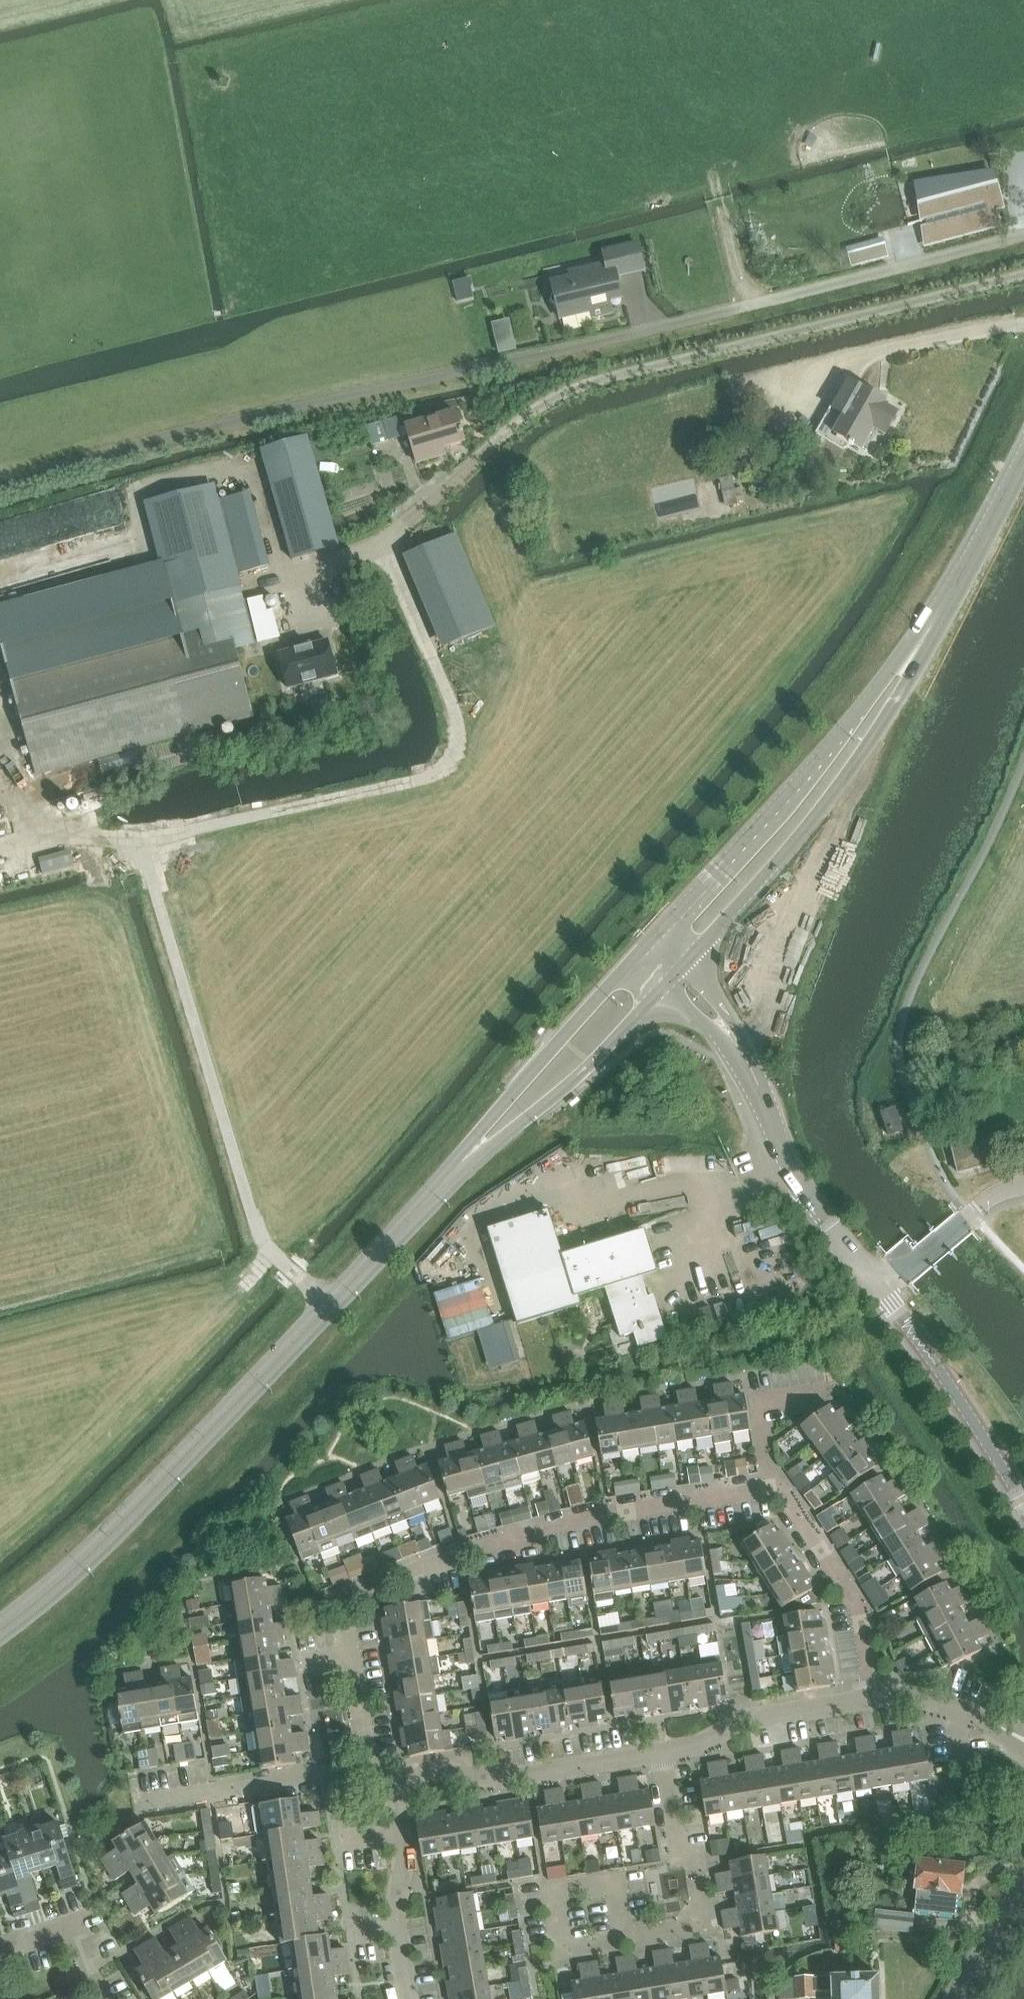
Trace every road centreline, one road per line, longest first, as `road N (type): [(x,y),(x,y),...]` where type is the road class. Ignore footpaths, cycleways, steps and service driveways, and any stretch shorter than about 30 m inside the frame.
road 1 (residential): [(368,1770),(340,1601),(583,1518),(773,1486),(806,1522),(862,1620),(880,1699)]
road 2 (track): [(0,740),(24,827),(104,840),(139,842),(445,776),(456,719),(388,559),(389,540)]
road 3 (secondary): [(0,1632),(146,1500),(462,1164)]
road 4 (secondary): [(941,611),(866,708),(660,936)]
road 5 (secondary): [(695,952),(839,785),(909,682),(941,611)]
road 6 (secondary): [(660,936),(514,1091),(462,1164)]
road 7 (secondary): [(462,1164),(570,1083),(672,977)]
road 8 (residential): [(392,1781),(499,1776),(664,1752)]
road 9 (tertiary): [(883,1295),(809,1193),(743,1064)]
road 10 (residential): [(622,1941),(683,1931),(701,1901),(697,1866),(682,1857),(664,1752)]
road 11 (tertiary): [(1023,1503),(883,1295)]
road 12 (residential): [(143,1801),(368,1770)]
road 13 (residential): [(664,1752),(773,1715),(880,1699)]
road 14 (residential): [(411,1998),(397,1916),(406,1861),(392,1781)]
road 15 (residential): [(564,1951),(554,1888),(613,1878),(622,1941)]
road 16 (residential): [(883,1295),(973,1217),(1023,1191)]
road 17 (secondary): [(941,611),(1023,459)]
road 18 (residential): [(0,1956),(77,1926),(106,1998)]
road 19 (residential): [(1023,1741),(946,1711),(880,1699)]
road 20 (tertiary): [(743,1064),(734,1017),(695,952)]

